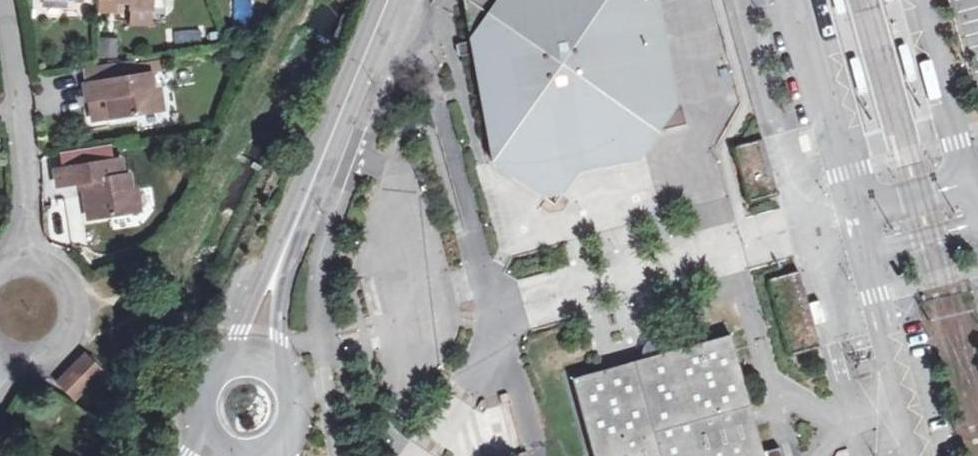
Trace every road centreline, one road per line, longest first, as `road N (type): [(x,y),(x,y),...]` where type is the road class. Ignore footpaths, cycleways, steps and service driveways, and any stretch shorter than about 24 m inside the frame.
road 1 (tertiary): [(389,0),(251,366)]
road 2 (residential): [(7,0),(24,259)]
road 3 (residential): [(8,360),(42,359),(75,322),(64,278),(24,259)]

